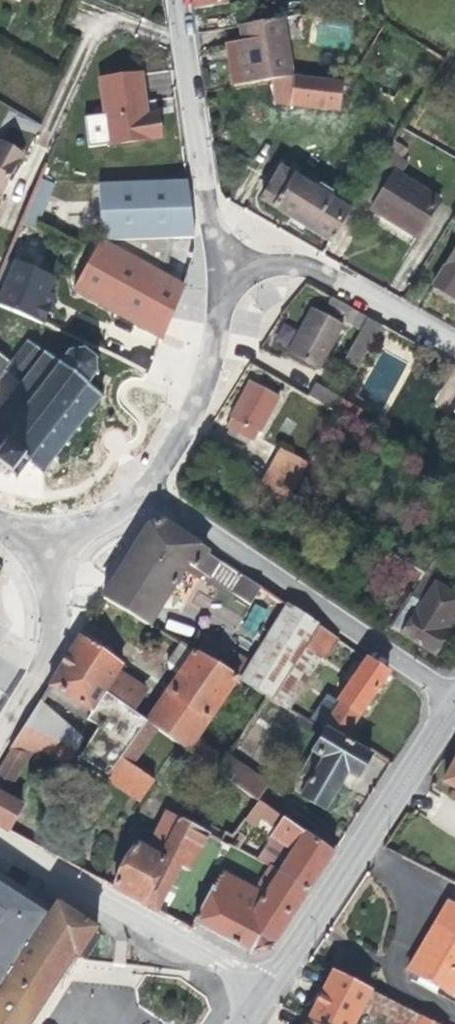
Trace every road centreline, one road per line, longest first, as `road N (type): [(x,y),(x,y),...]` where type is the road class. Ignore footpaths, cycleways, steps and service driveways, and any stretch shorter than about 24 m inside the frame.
road 1 (residential): [(454,702),(147,488)]
road 2 (residential): [(454,704),(264,999)]
road 3 (residential): [(0,848),(264,999)]
road 4 (residential): [(204,200),(177,0)]
road 5 (residential): [(210,388),(185,349),(207,245),(204,200)]
road 6 (residential): [(91,582),(0,734)]
road 7 (residential): [(454,347),(304,263)]
road 8 (residential): [(304,263),(210,388)]

